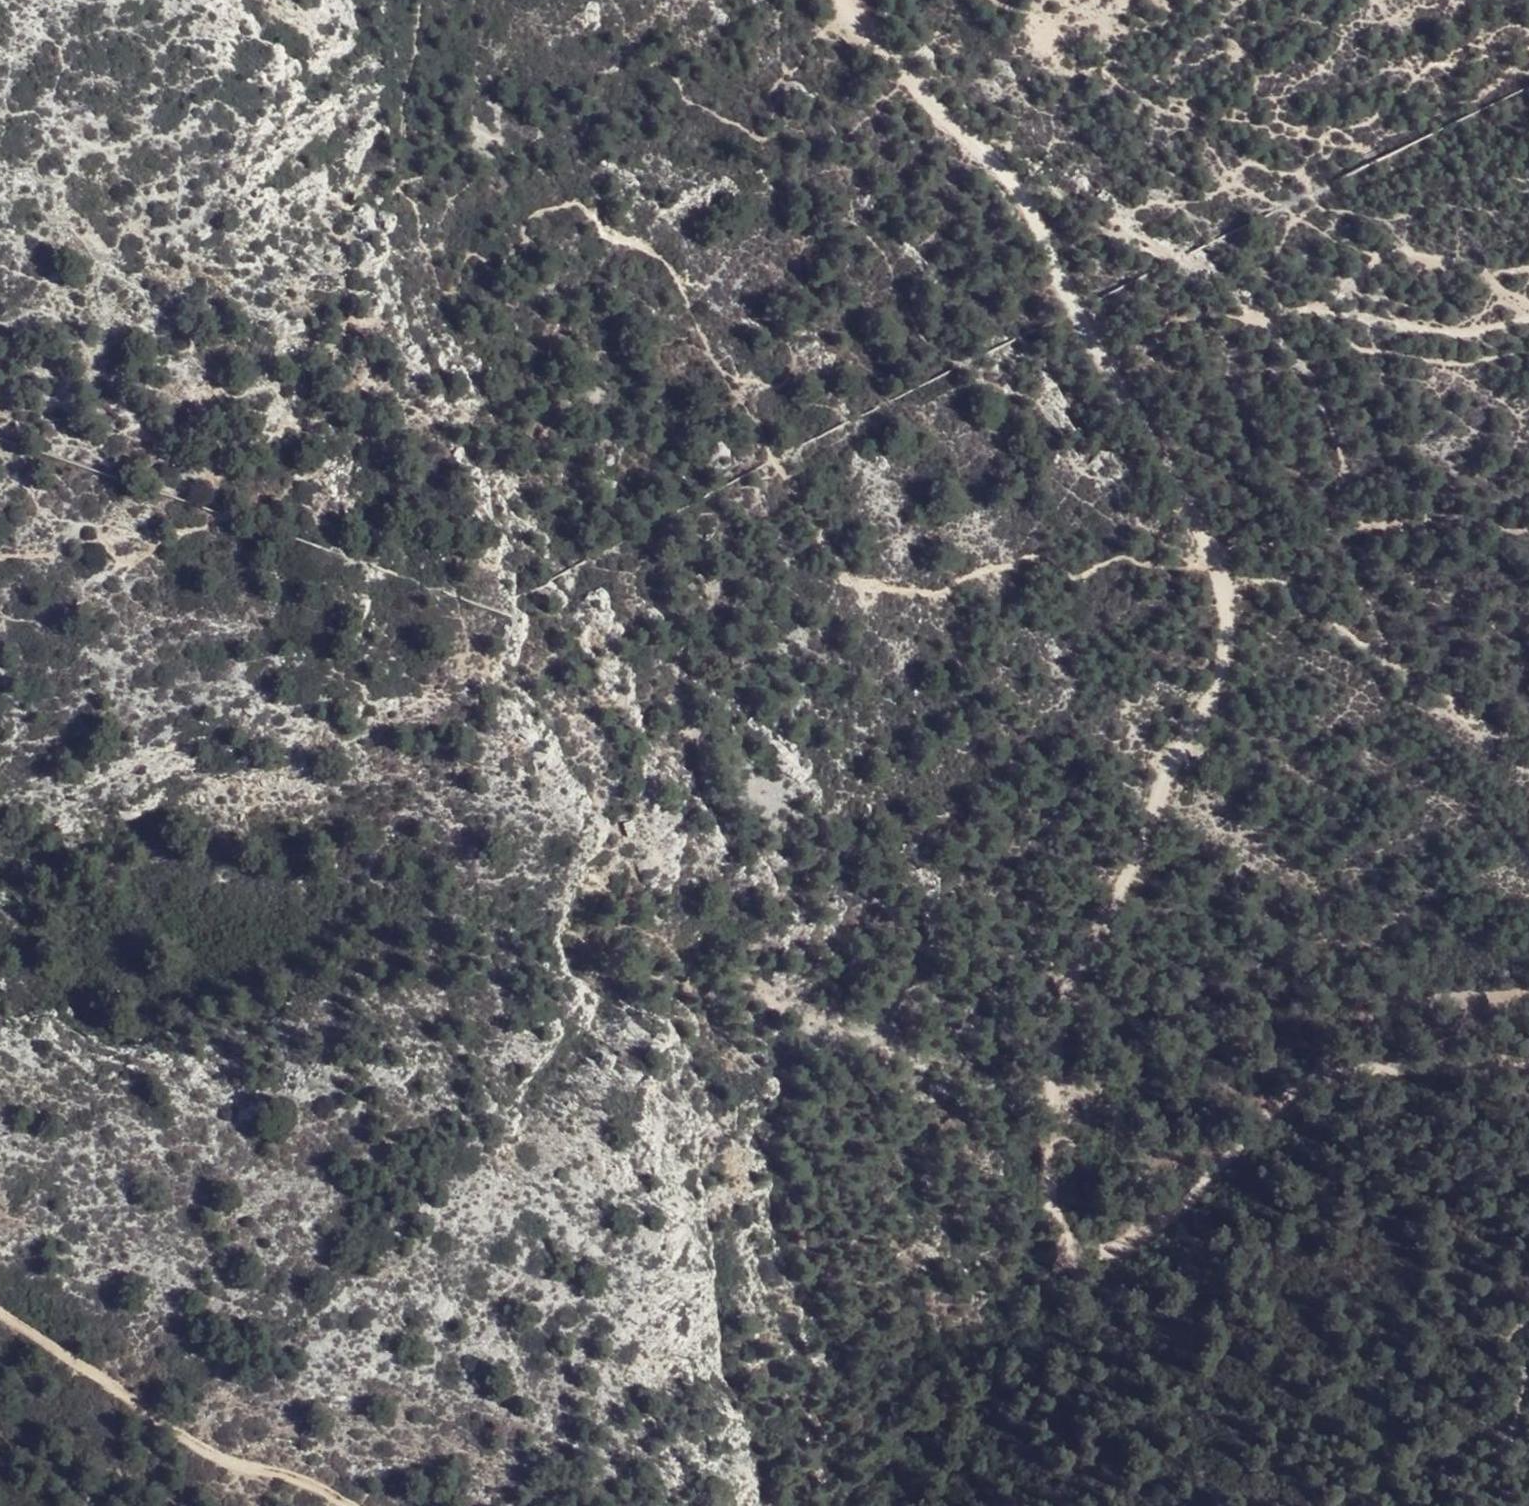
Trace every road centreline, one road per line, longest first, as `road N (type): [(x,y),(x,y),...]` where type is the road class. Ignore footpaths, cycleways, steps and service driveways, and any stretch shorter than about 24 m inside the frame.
road 1 (track): [(841,0),(924,101),(1026,203),(1087,338),(1213,549),(1220,574),(1226,614),(1219,678),(1177,750),(1132,880),(1069,1000),(1049,1127),(1049,1187),(1065,1267),(1101,1265),(1139,1245),(1309,1078),(1462,1074),(1528,1056)]
road 2 (track): [(0,1309),(226,1462),(284,1474),(352,1505)]

